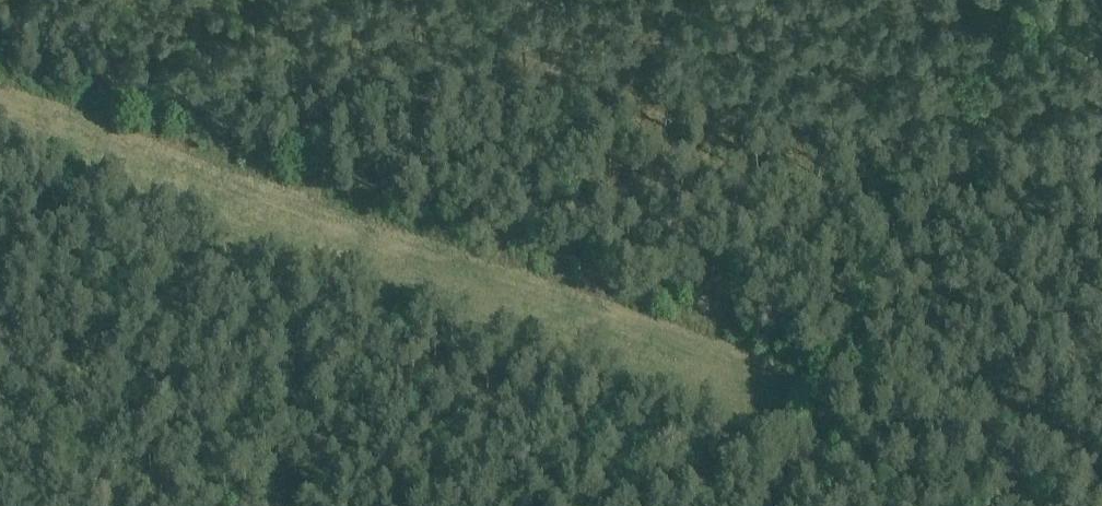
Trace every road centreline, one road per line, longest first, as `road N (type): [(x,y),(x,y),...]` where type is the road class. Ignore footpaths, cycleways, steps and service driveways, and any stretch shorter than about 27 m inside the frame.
road 1 (track): [(784,505),(985,0)]

